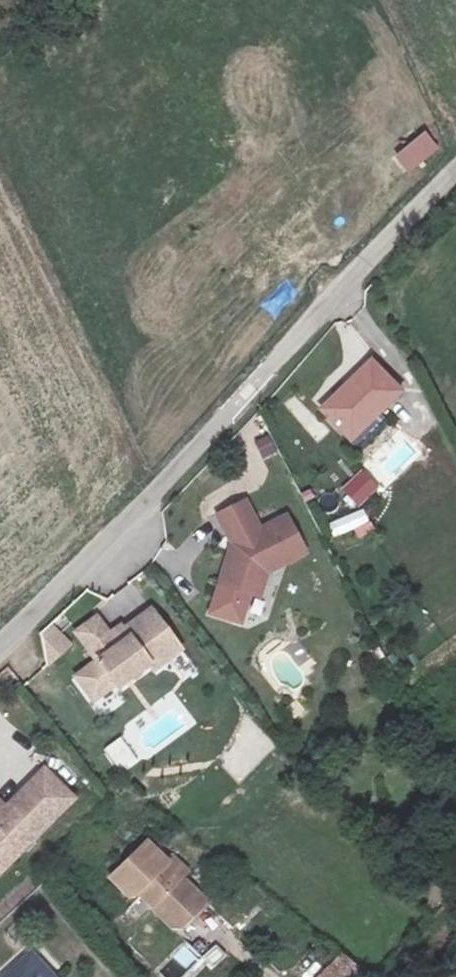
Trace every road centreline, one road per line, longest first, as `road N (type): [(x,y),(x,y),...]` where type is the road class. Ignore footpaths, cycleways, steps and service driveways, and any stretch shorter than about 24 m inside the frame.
road 1 (unclassified): [(455,181),(0,649)]

